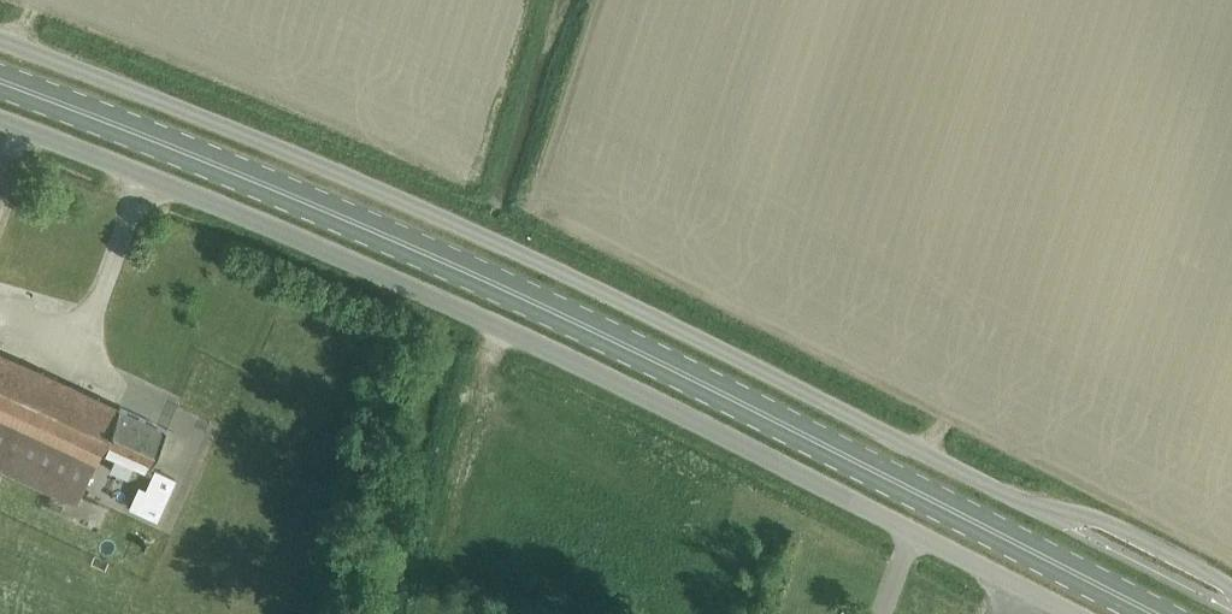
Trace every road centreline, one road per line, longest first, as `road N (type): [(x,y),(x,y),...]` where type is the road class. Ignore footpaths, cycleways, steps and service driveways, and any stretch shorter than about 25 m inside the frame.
road 1 (unclassified): [(0,36),(414,204),(1046,511),(1090,518),(1231,590)]
road 2 (primary): [(1152,613),(546,309),(176,151),(0,89)]
road 3 (unclassified): [(1070,613),(534,346),(0,124)]

